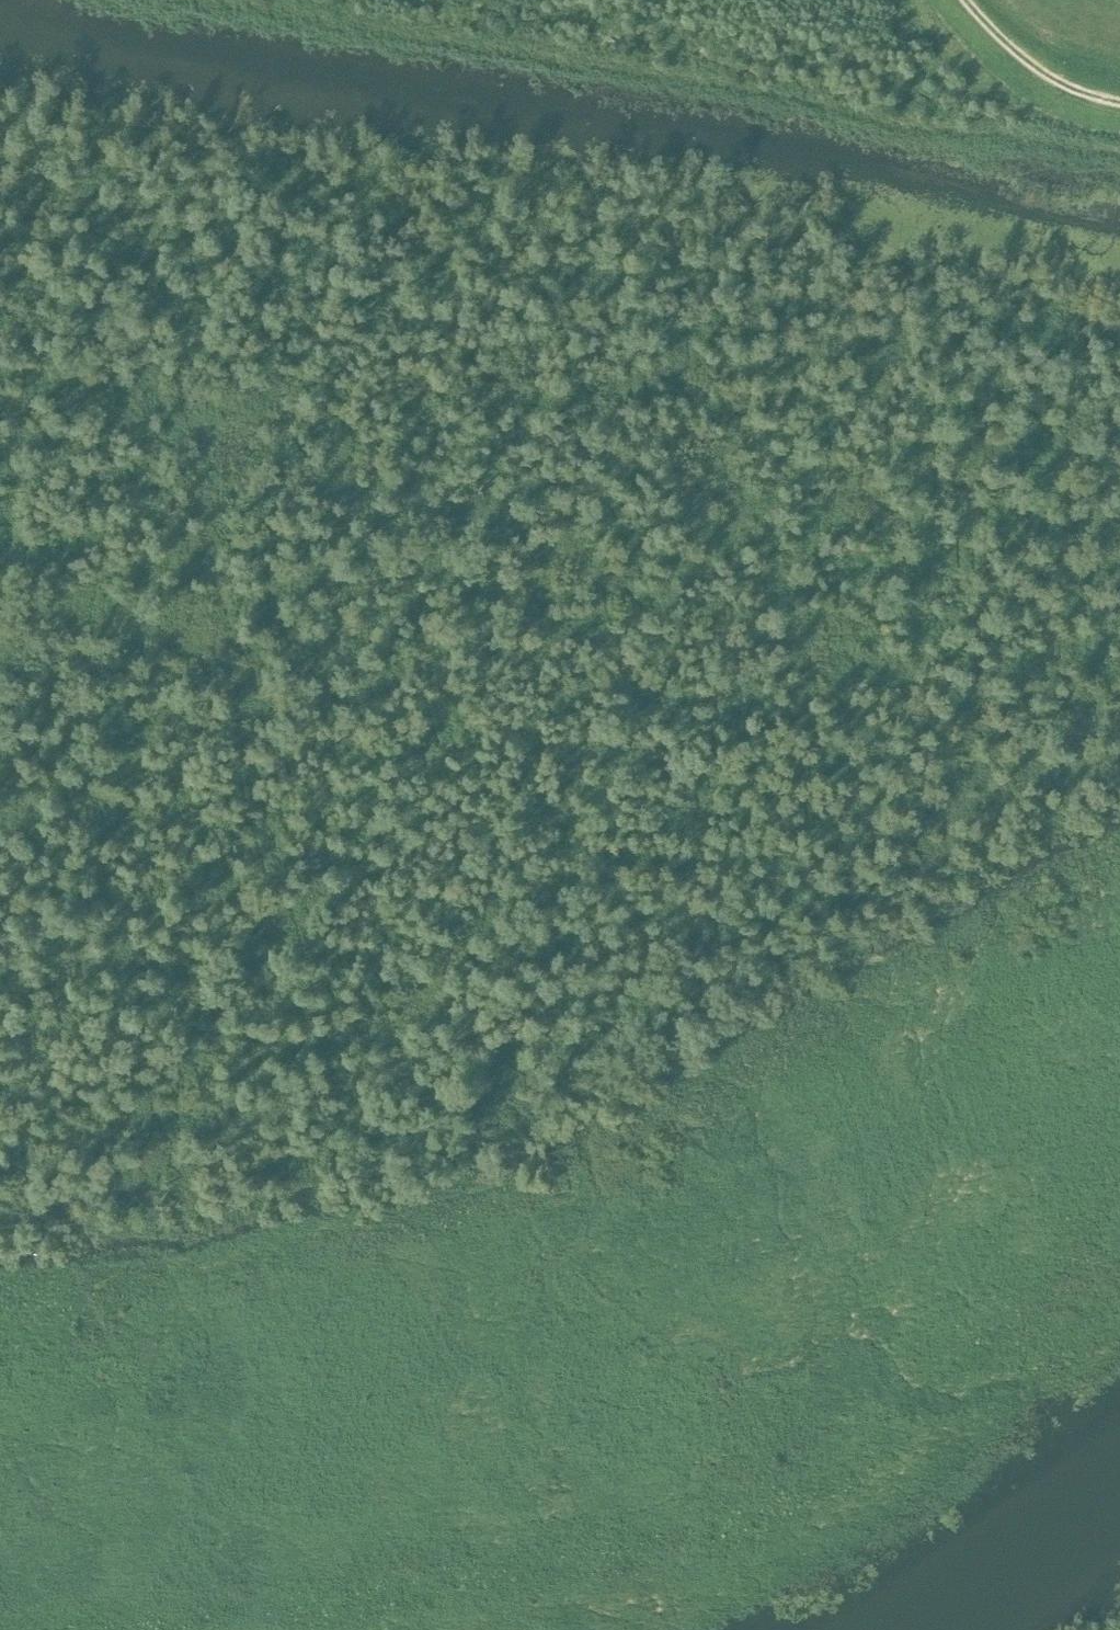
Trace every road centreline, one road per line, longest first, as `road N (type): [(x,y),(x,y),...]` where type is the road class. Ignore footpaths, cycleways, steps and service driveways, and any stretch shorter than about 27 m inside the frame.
road 1 (track): [(973,0),(1078,92),(1119,100)]

